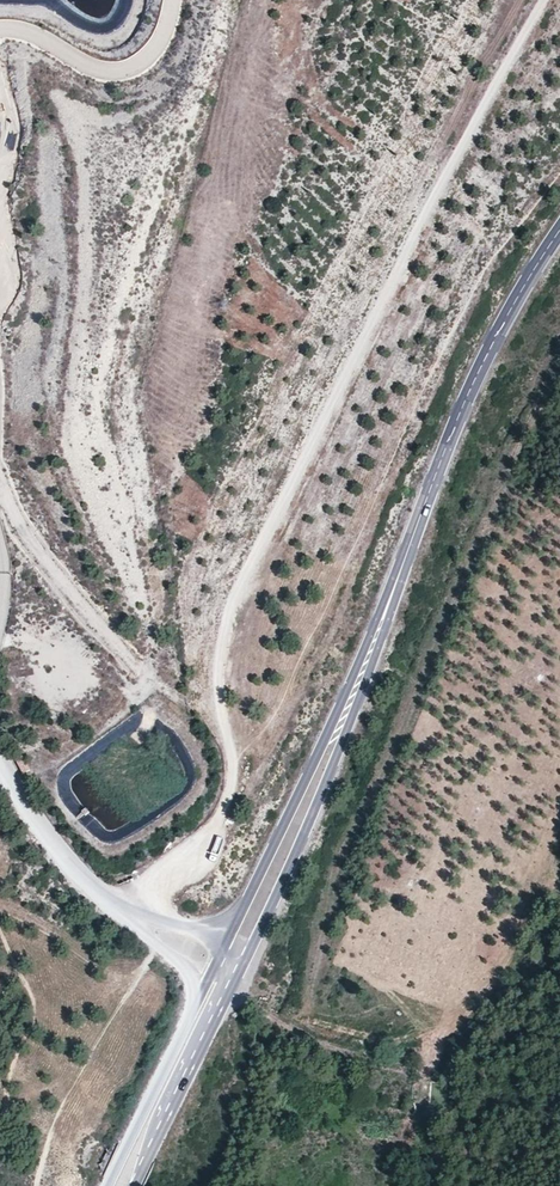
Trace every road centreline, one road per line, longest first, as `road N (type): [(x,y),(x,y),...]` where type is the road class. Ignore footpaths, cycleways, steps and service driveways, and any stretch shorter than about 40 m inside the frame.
road 1 (secondary): [(559,227),(464,405),(312,797),(131,1185)]
road 2 (track): [(140,920),(201,850),(231,797),(220,670),(241,594),(544,0)]

